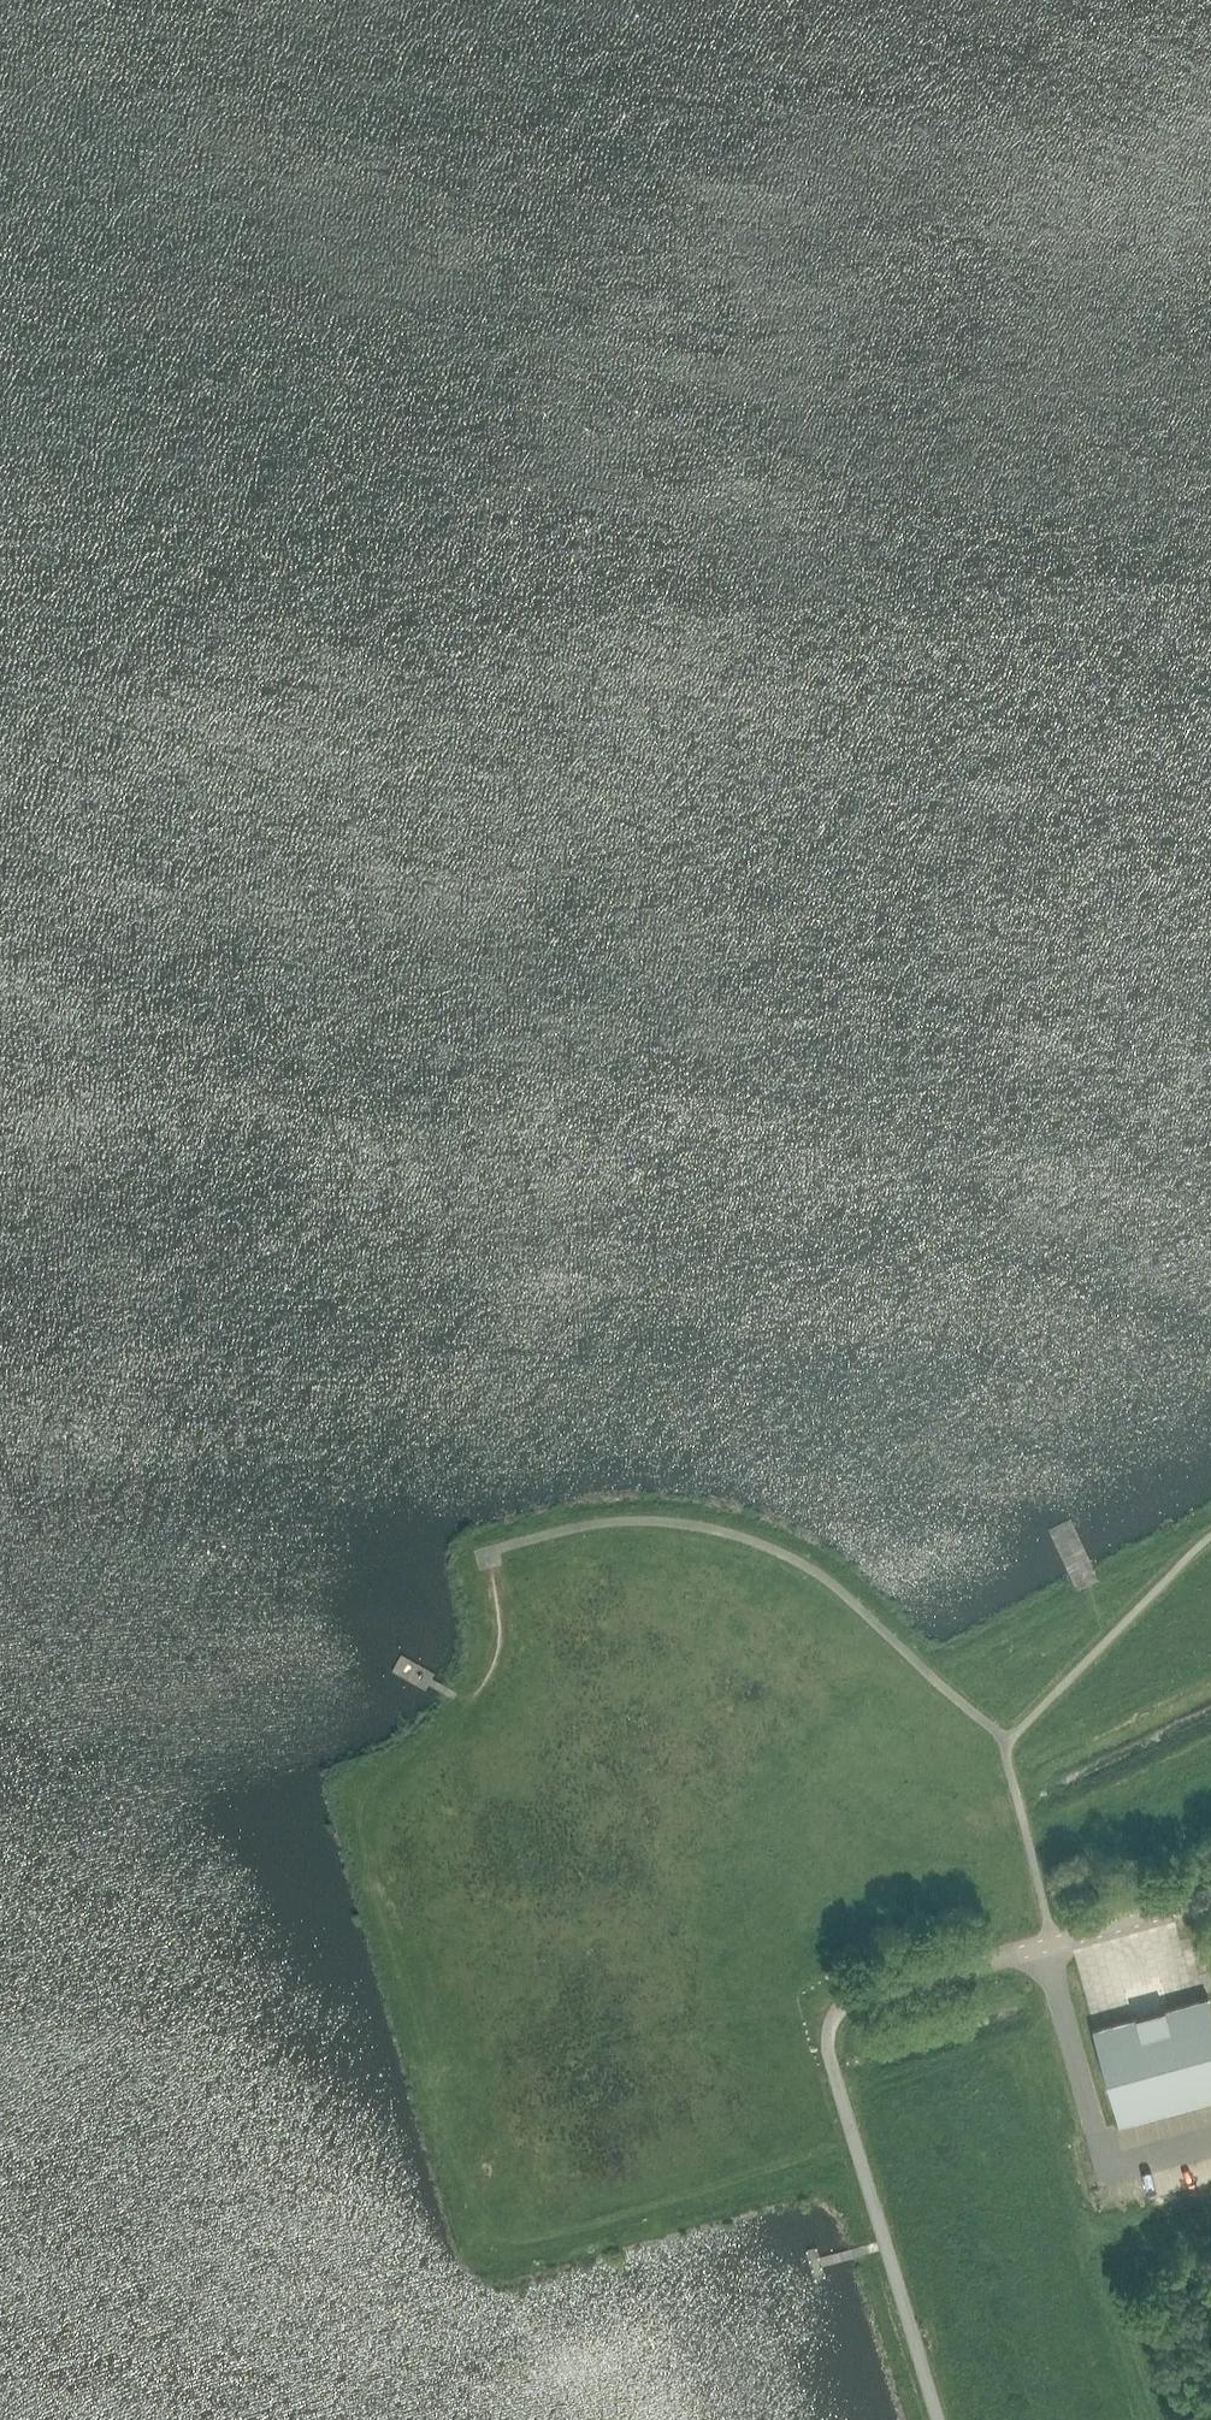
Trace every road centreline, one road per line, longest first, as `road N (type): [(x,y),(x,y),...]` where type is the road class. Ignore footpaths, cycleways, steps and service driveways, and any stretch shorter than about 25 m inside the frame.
road 1 (unclassified): [(1210,1899),(846,1999)]

